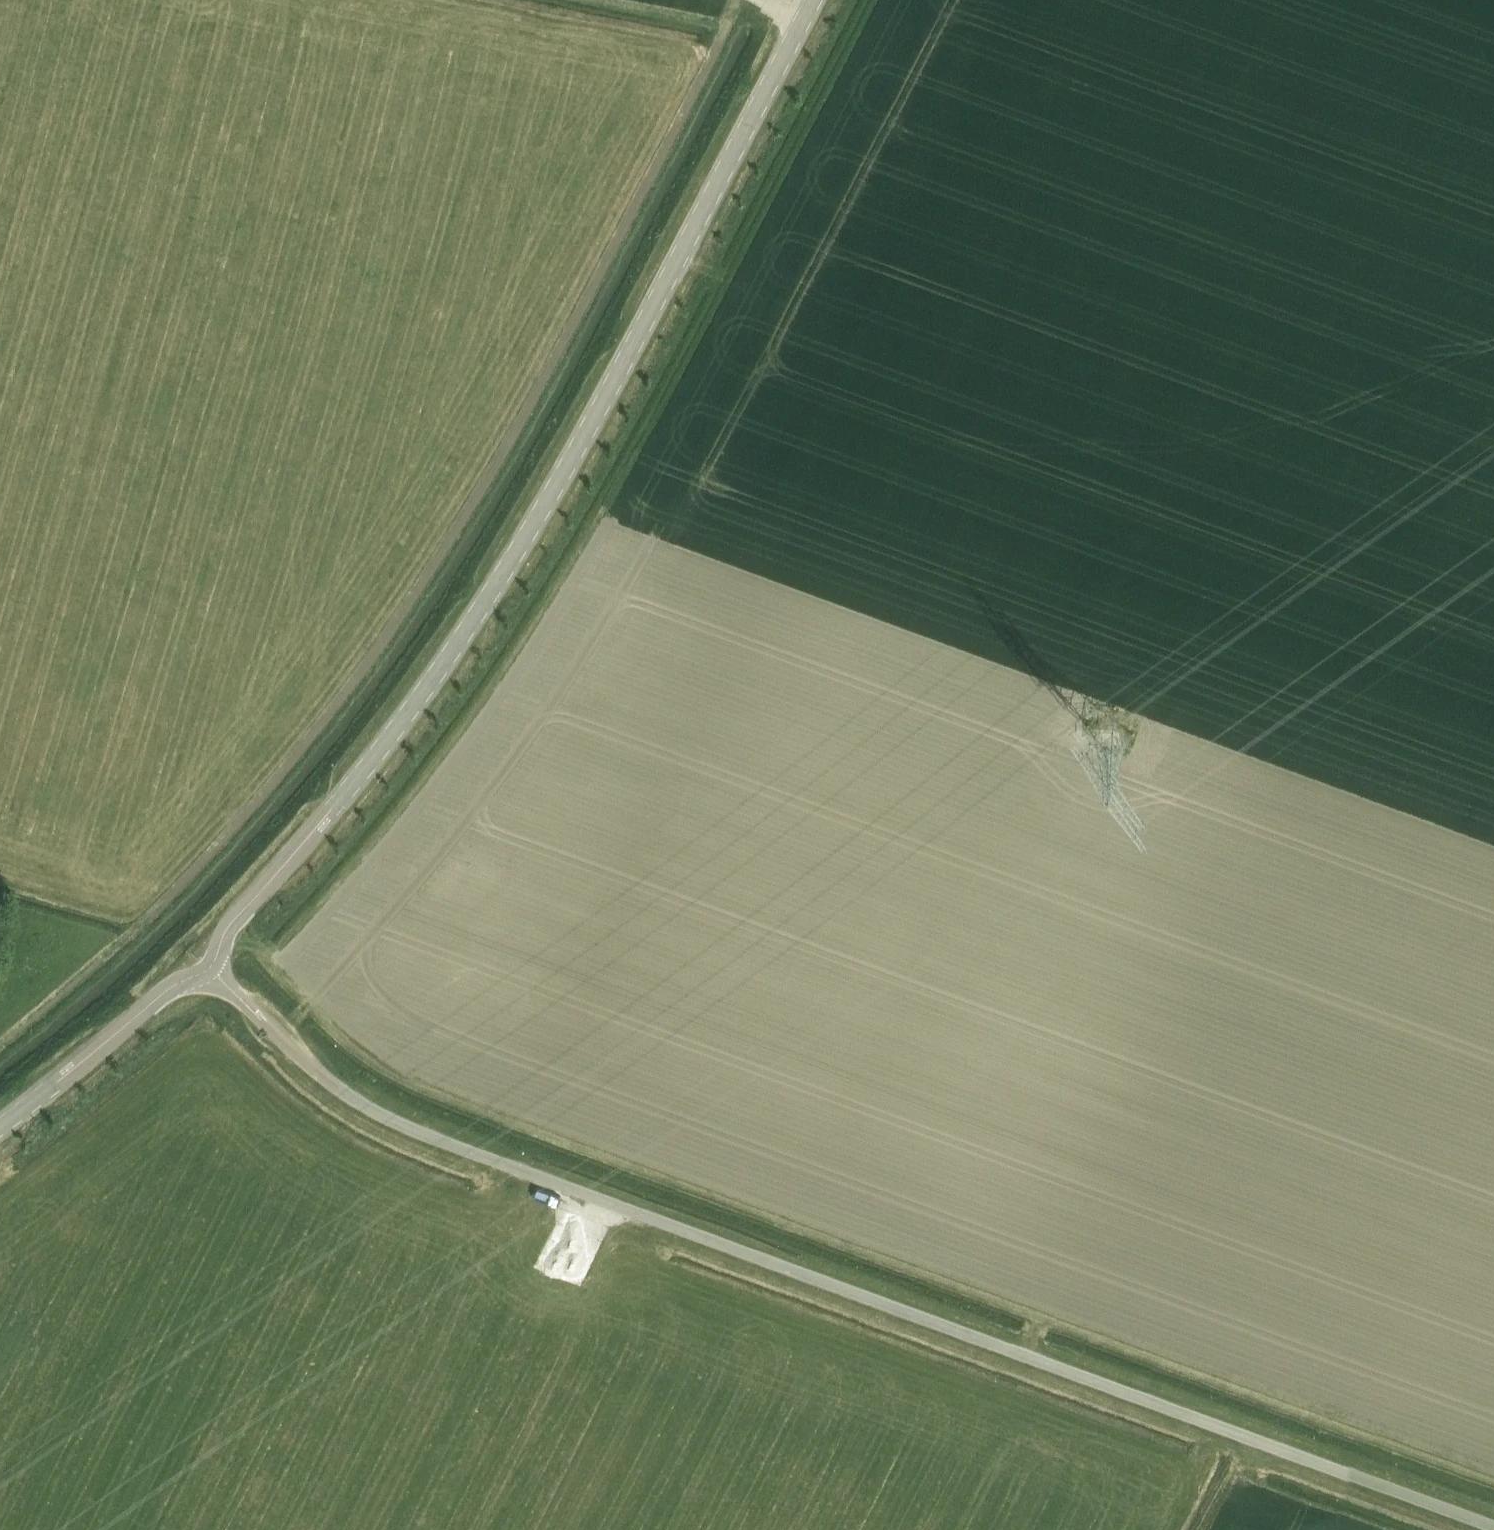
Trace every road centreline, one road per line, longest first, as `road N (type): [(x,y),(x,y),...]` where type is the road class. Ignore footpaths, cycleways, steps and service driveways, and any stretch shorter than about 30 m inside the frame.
road 1 (unclassified): [(1493,1527),(430,1137),(361,1103),(317,1069),(222,970)]
road 2 (tertiary): [(812,0),(505,570),(432,682),(227,929),(222,970)]
road 3 (tertiary): [(0,1124),(165,993),(222,970)]

